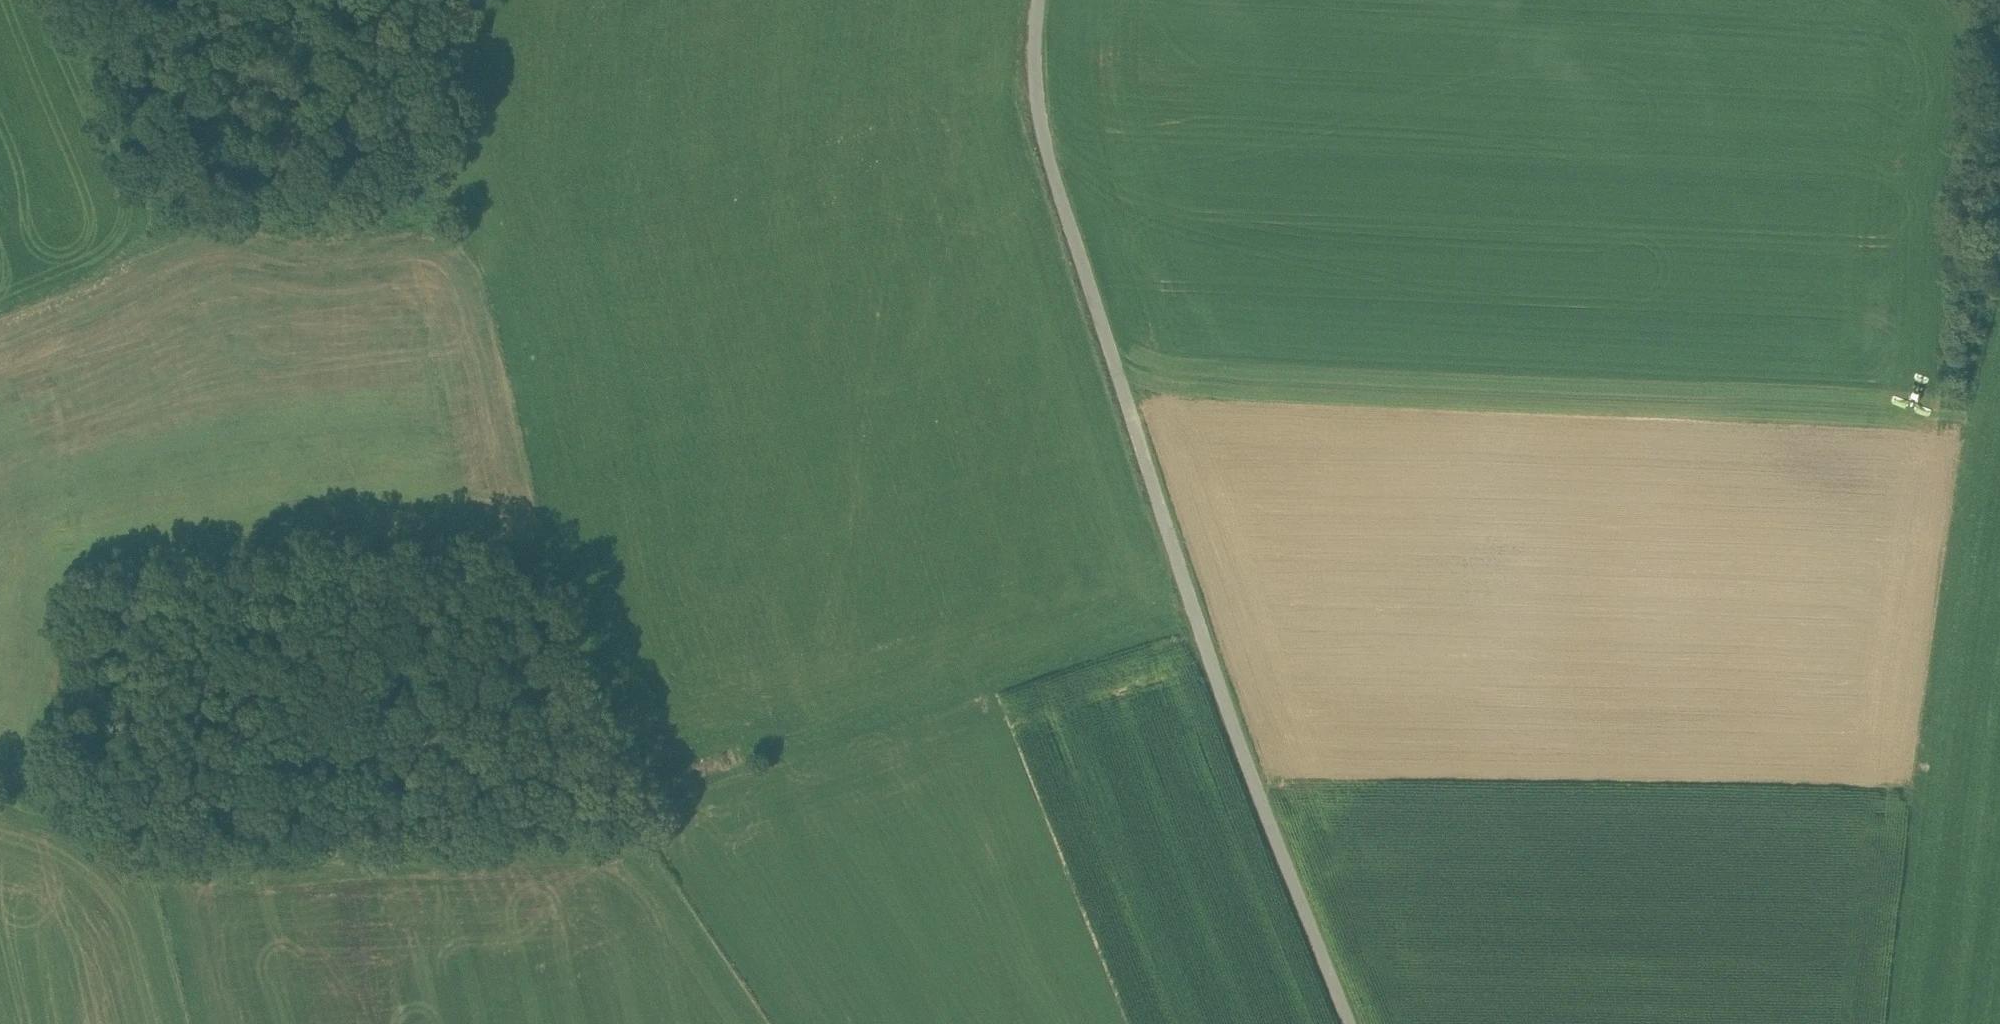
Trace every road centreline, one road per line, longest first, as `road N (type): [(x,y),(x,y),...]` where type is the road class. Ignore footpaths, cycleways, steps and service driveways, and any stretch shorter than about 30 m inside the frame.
road 1 (unclassified): [(1038,0),(1034,73),(1042,135),(1217,681),(1352,1023)]

